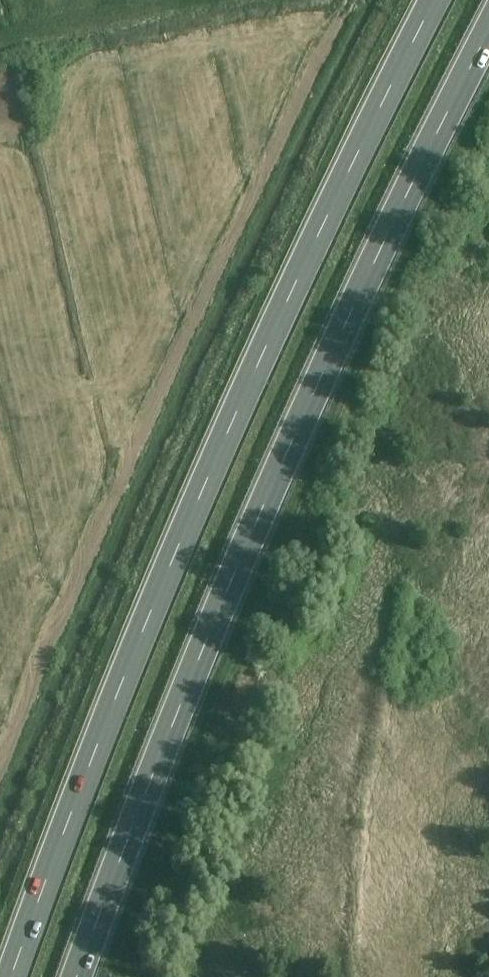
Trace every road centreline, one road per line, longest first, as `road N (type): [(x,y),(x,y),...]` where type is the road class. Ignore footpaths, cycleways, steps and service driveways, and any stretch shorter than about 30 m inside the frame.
road 1 (motorway): [(437,0),(209,479),(13,976)]
road 2 (motorway): [(80,976),(261,514),(488,35)]

